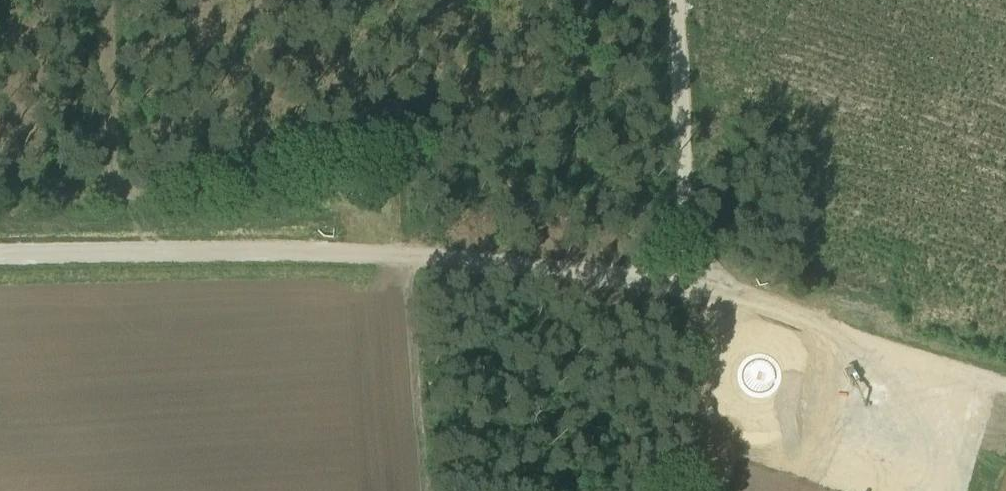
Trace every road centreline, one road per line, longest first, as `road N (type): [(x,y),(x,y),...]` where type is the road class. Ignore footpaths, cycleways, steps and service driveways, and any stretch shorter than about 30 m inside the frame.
road 1 (track): [(706,296),(306,248),(0,255)]
road 2 (track): [(680,0),(690,271),(706,296),(795,328)]
road 3 (track): [(1005,389),(795,328)]
road 4 (unclassified): [(102,0),(106,161)]

